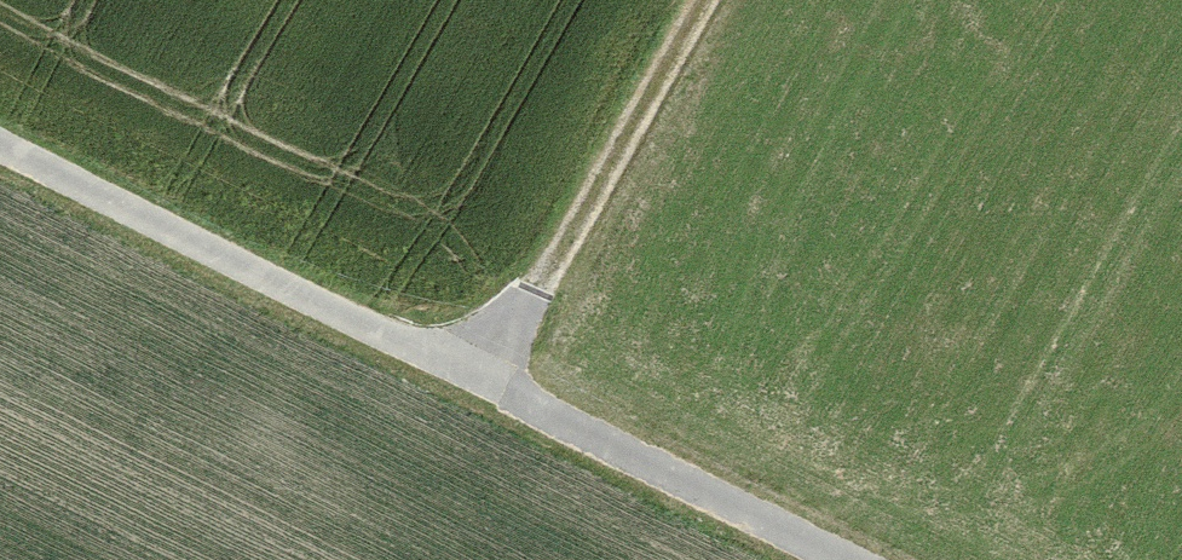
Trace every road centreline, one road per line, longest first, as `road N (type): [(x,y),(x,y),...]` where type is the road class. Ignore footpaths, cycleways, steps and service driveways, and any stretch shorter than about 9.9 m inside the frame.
road 1 (track): [(0,138),(514,384),(832,559)]
road 2 (track): [(477,366),(709,0)]

